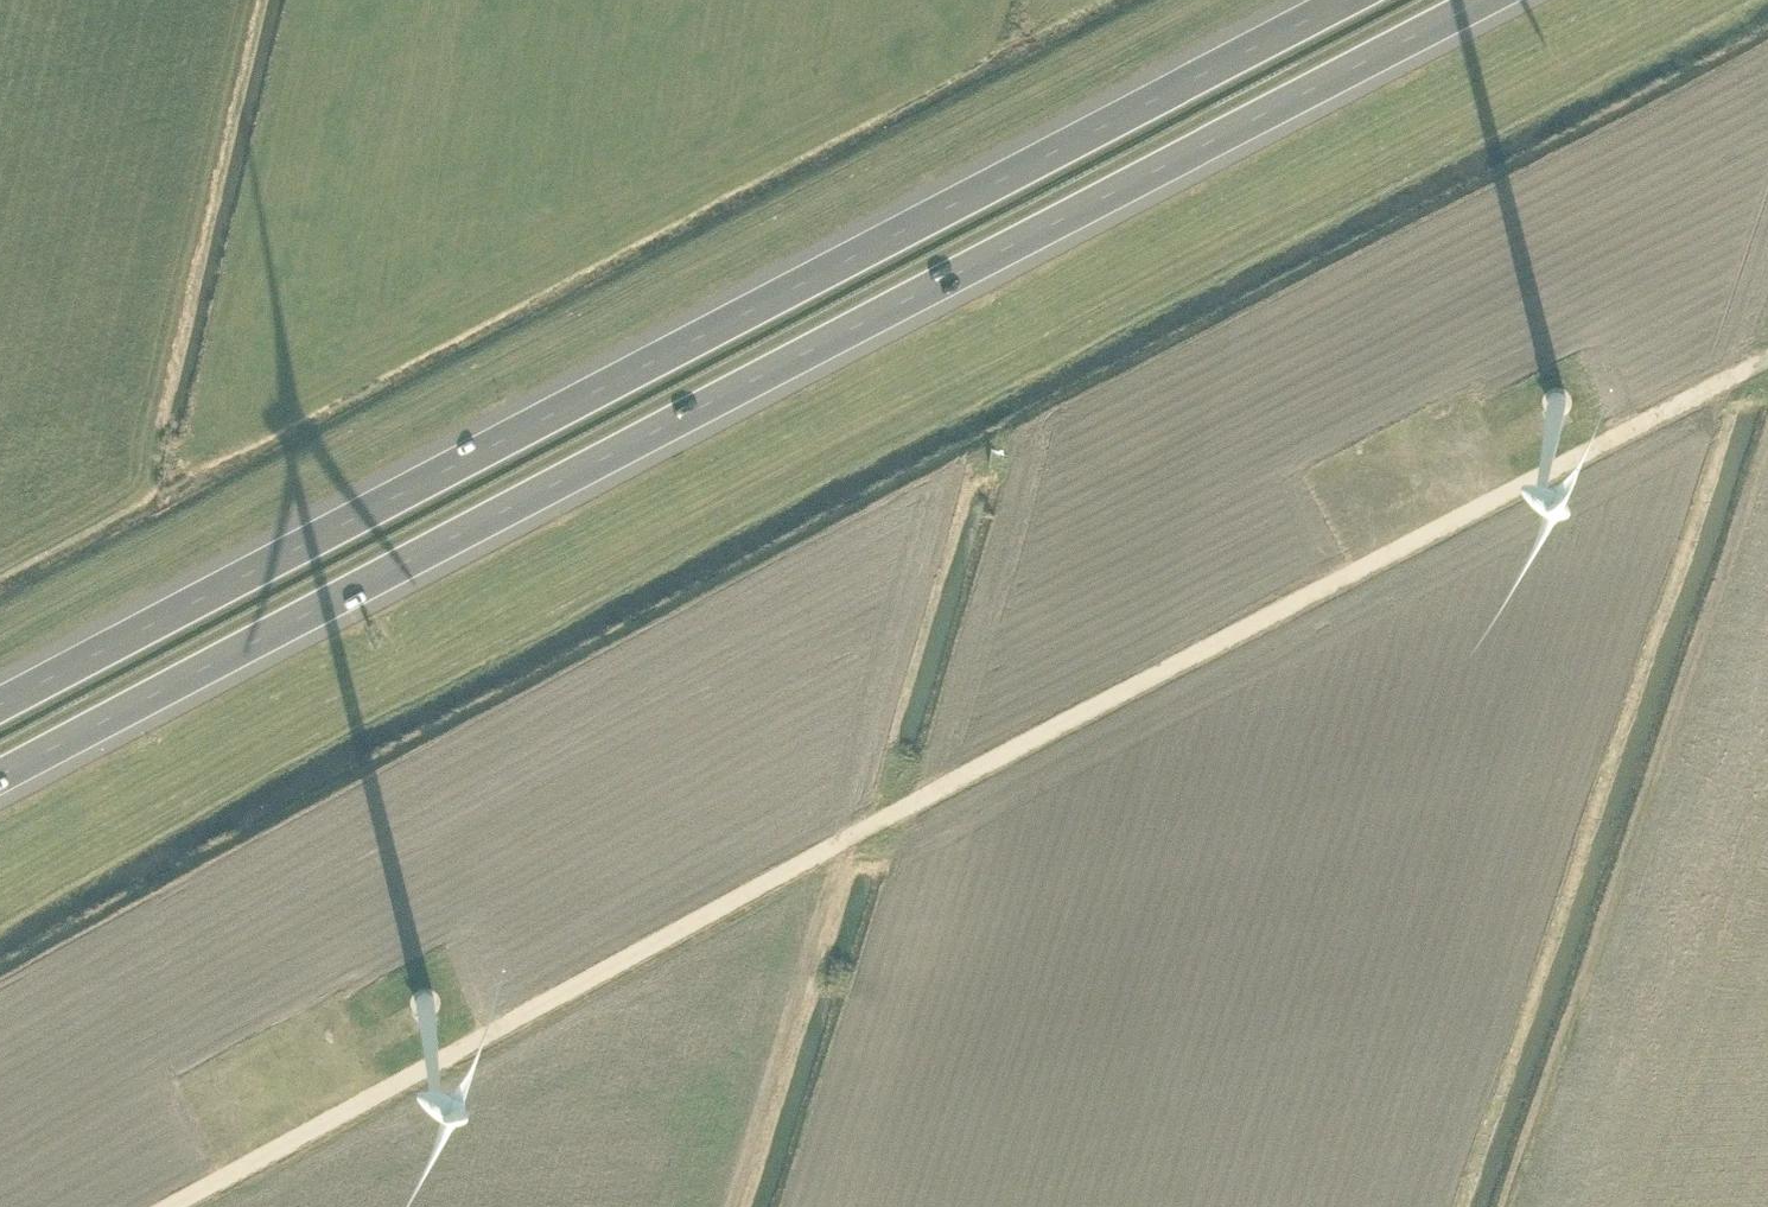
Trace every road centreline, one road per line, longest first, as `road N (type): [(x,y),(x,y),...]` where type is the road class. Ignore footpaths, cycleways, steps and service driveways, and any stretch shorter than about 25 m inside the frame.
road 1 (track): [(1767,359),(876,823),(170,1206)]
road 2 (motorway): [(0,773),(1029,220),(1458,0)]
road 3 (motorway): [(1321,0),(0,700)]

